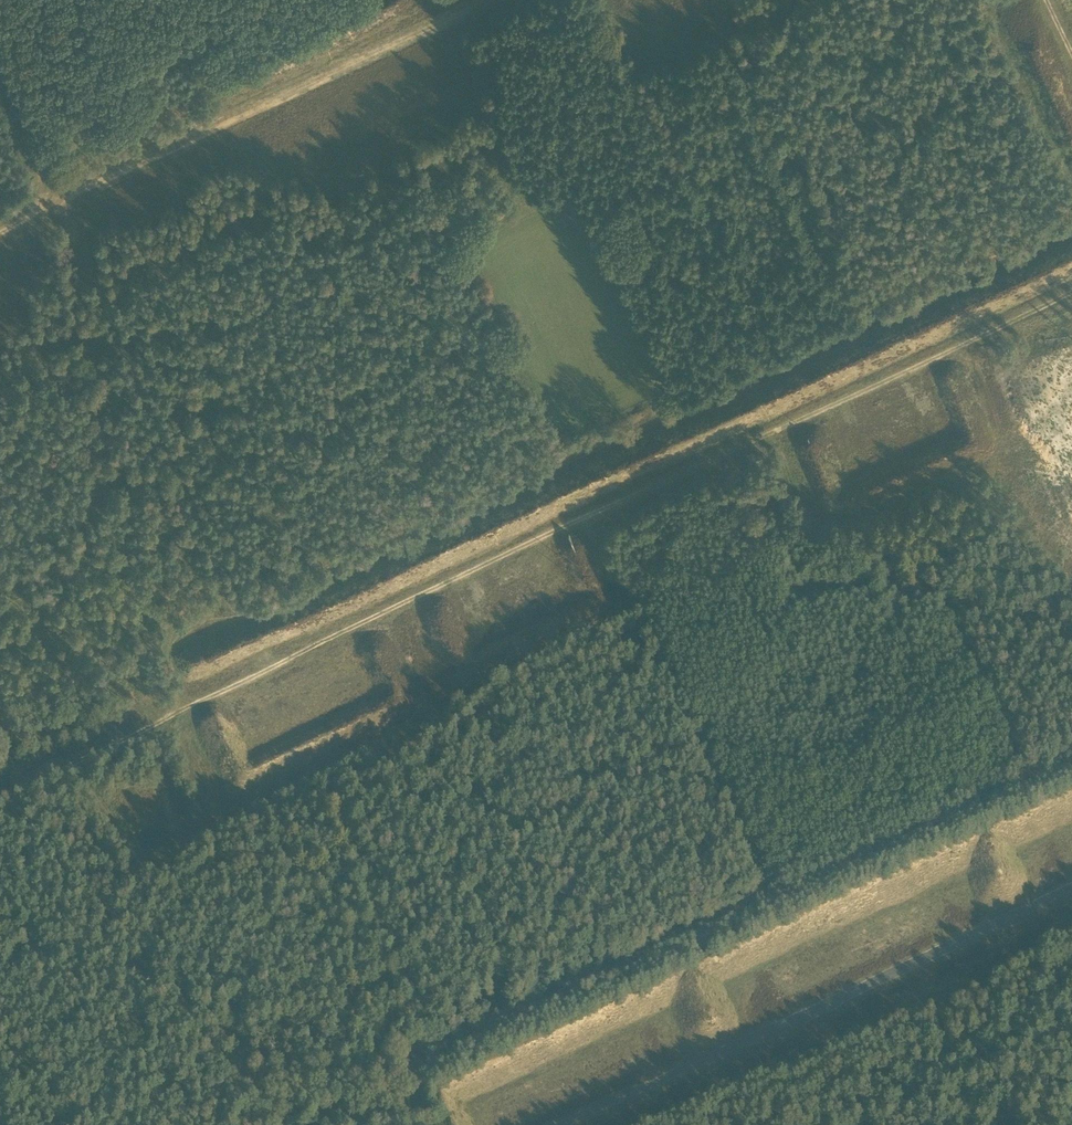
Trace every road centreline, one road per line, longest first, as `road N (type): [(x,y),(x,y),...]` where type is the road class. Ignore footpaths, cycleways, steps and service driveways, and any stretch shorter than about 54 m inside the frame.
road 1 (track): [(0,794),(1071,290)]
road 2 (track): [(54,197),(225,584),(219,601),(175,640),(174,670),(188,707)]
road 3 (track): [(1071,886),(561,1124)]
road 4 (track): [(54,197),(487,0)]
road 5 (track): [(0,67),(54,197)]

